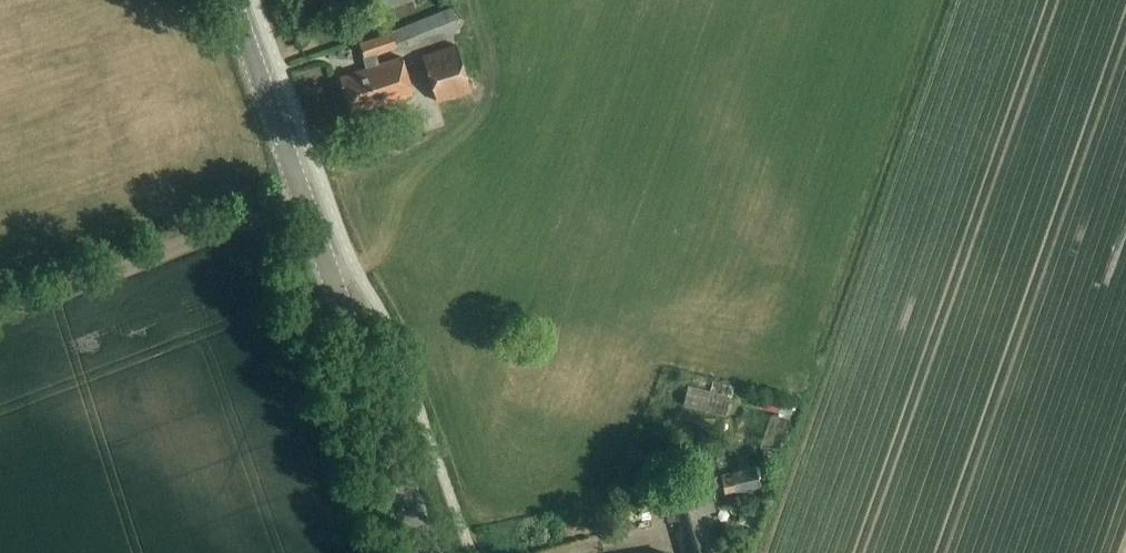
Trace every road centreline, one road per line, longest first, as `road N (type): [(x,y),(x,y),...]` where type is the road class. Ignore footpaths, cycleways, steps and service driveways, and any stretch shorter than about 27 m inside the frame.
road 1 (tertiary): [(428,552),(228,0)]
road 2 (track): [(0,299),(323,184)]

